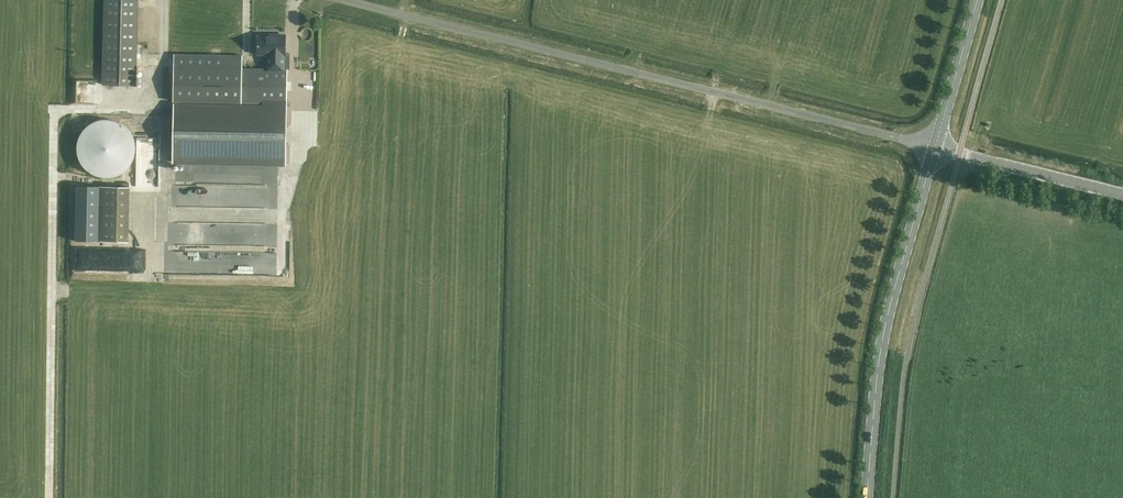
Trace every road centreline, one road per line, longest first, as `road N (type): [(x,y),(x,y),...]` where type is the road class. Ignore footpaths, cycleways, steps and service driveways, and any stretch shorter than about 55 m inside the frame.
road 1 (unclassified): [(935,147),(338,0)]
road 2 (tertiary): [(868,497),(888,326),(935,147)]
road 3 (unclassified): [(1122,194),(935,147)]
road 4 (tertiary): [(935,147),(979,0)]

